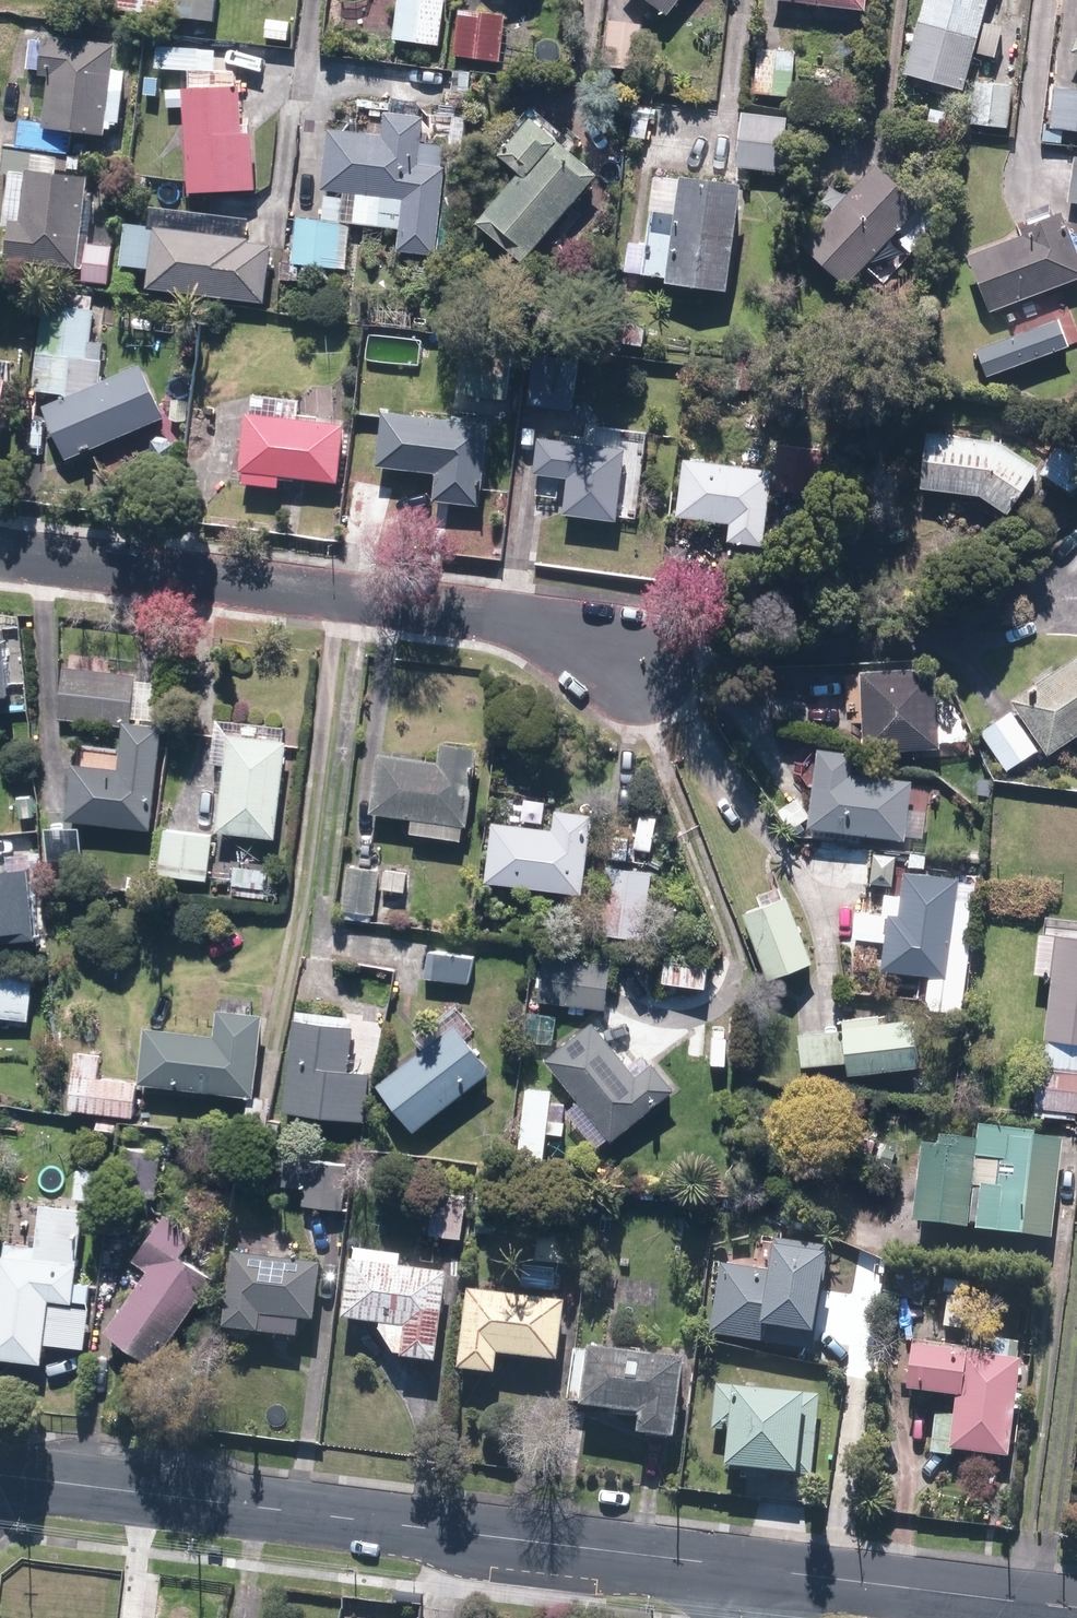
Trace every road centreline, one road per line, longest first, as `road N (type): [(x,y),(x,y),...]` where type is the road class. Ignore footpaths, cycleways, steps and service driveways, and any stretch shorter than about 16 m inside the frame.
road 1 (tertiary): [(0,1476),(749,1567)]
road 2 (residential): [(643,672),(505,618),(0,554)]
road 3 (tertiary): [(749,1567),(1076,1609)]

